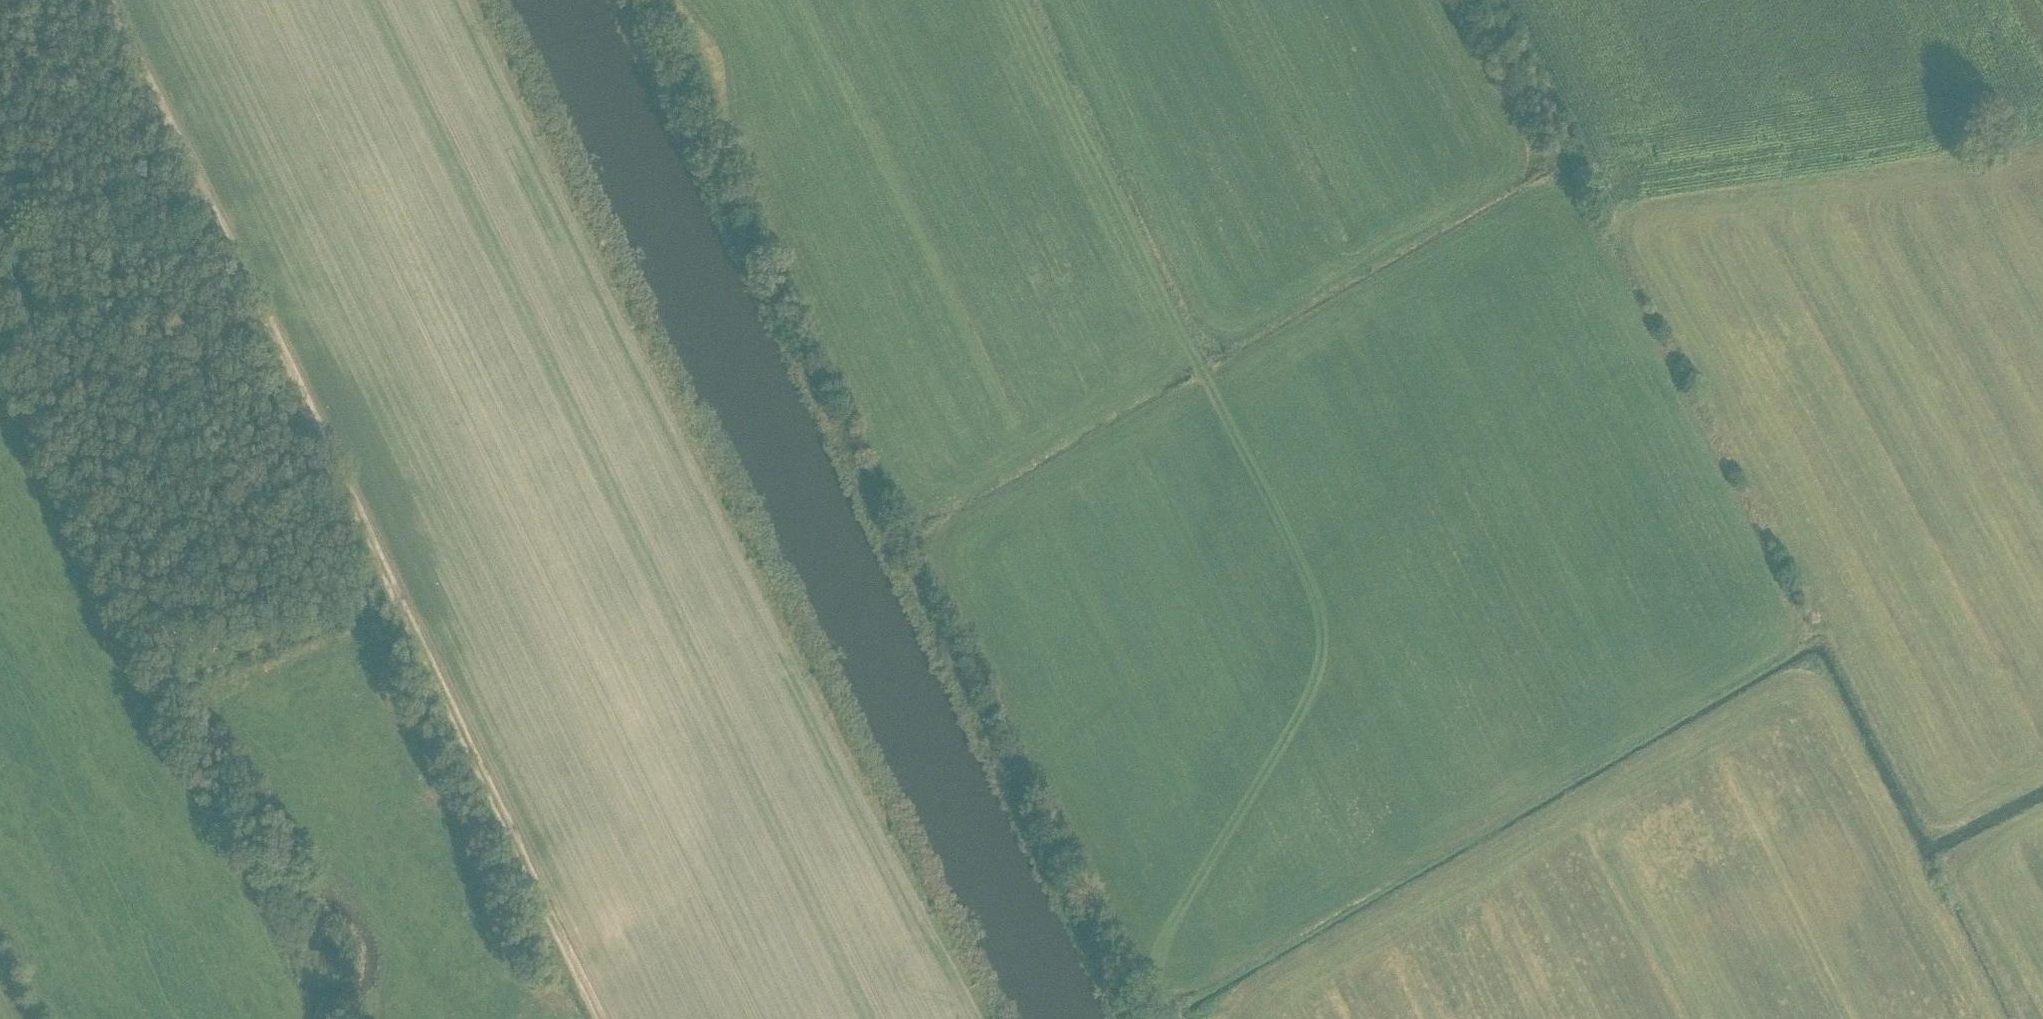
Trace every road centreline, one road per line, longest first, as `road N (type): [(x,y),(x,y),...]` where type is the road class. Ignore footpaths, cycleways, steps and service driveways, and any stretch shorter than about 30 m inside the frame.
road 1 (track): [(1195,363),(1024,0)]

